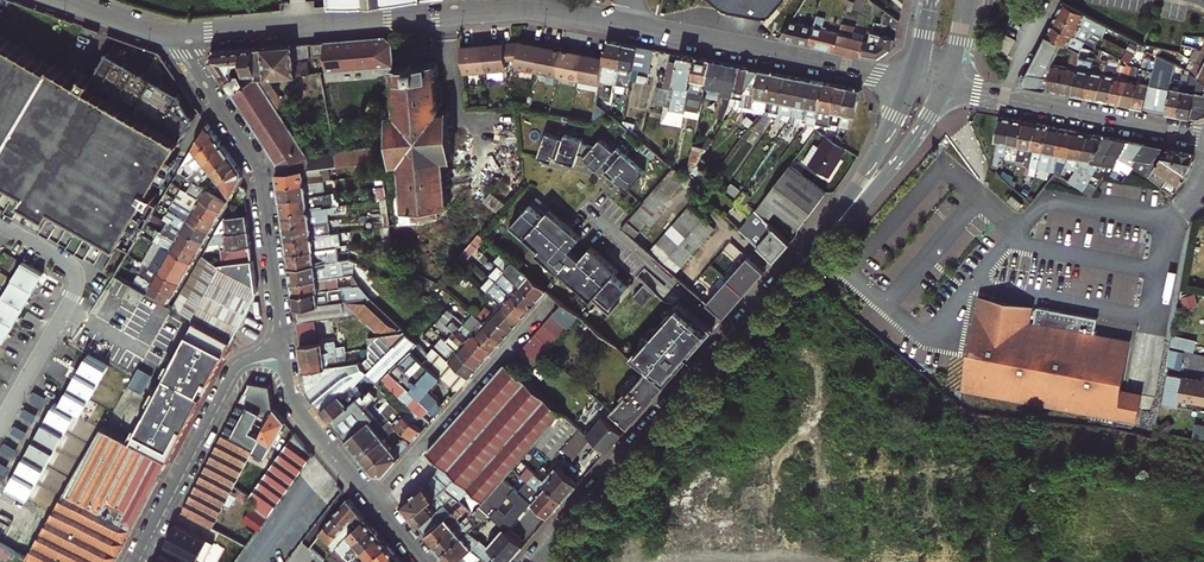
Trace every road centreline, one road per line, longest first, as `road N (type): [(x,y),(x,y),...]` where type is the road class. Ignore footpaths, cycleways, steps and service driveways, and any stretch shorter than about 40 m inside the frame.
road 1 (tertiary): [(171,35),(533,8),(915,80)]
road 2 (primary): [(816,248),(542,561)]
road 3 (residential): [(282,355),(258,167),(171,35)]
road 4 (residential): [(134,561),(236,368),(282,355)]
road 5 (residential): [(0,224),(71,266),(77,284),(0,426)]
road 6 (residential): [(426,561),(298,412),(282,355)]
road 7 (primary): [(816,248),(895,166),(944,87)]
road 8 (tertiary): [(1005,100),(1203,141)]
road 9 (primary): [(915,80),(878,156),(816,248)]

